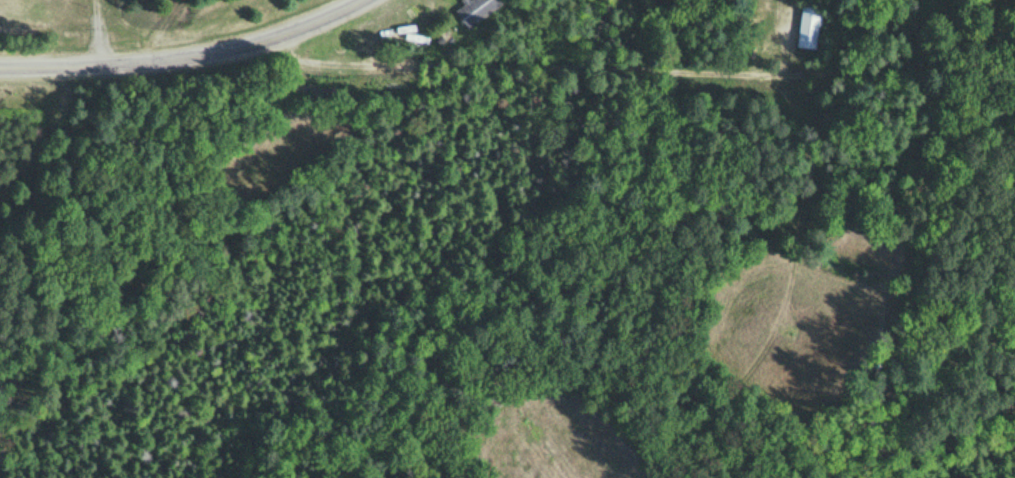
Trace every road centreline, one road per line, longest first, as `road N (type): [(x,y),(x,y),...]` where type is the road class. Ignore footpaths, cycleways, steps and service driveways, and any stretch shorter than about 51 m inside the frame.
road 1 (residential): [(265,41),(303,57),(350,61),(834,73)]
road 2 (tertiary): [(360,0),(214,54),(141,67),(0,69)]
road 3 (track): [(834,73),(1014,75)]

